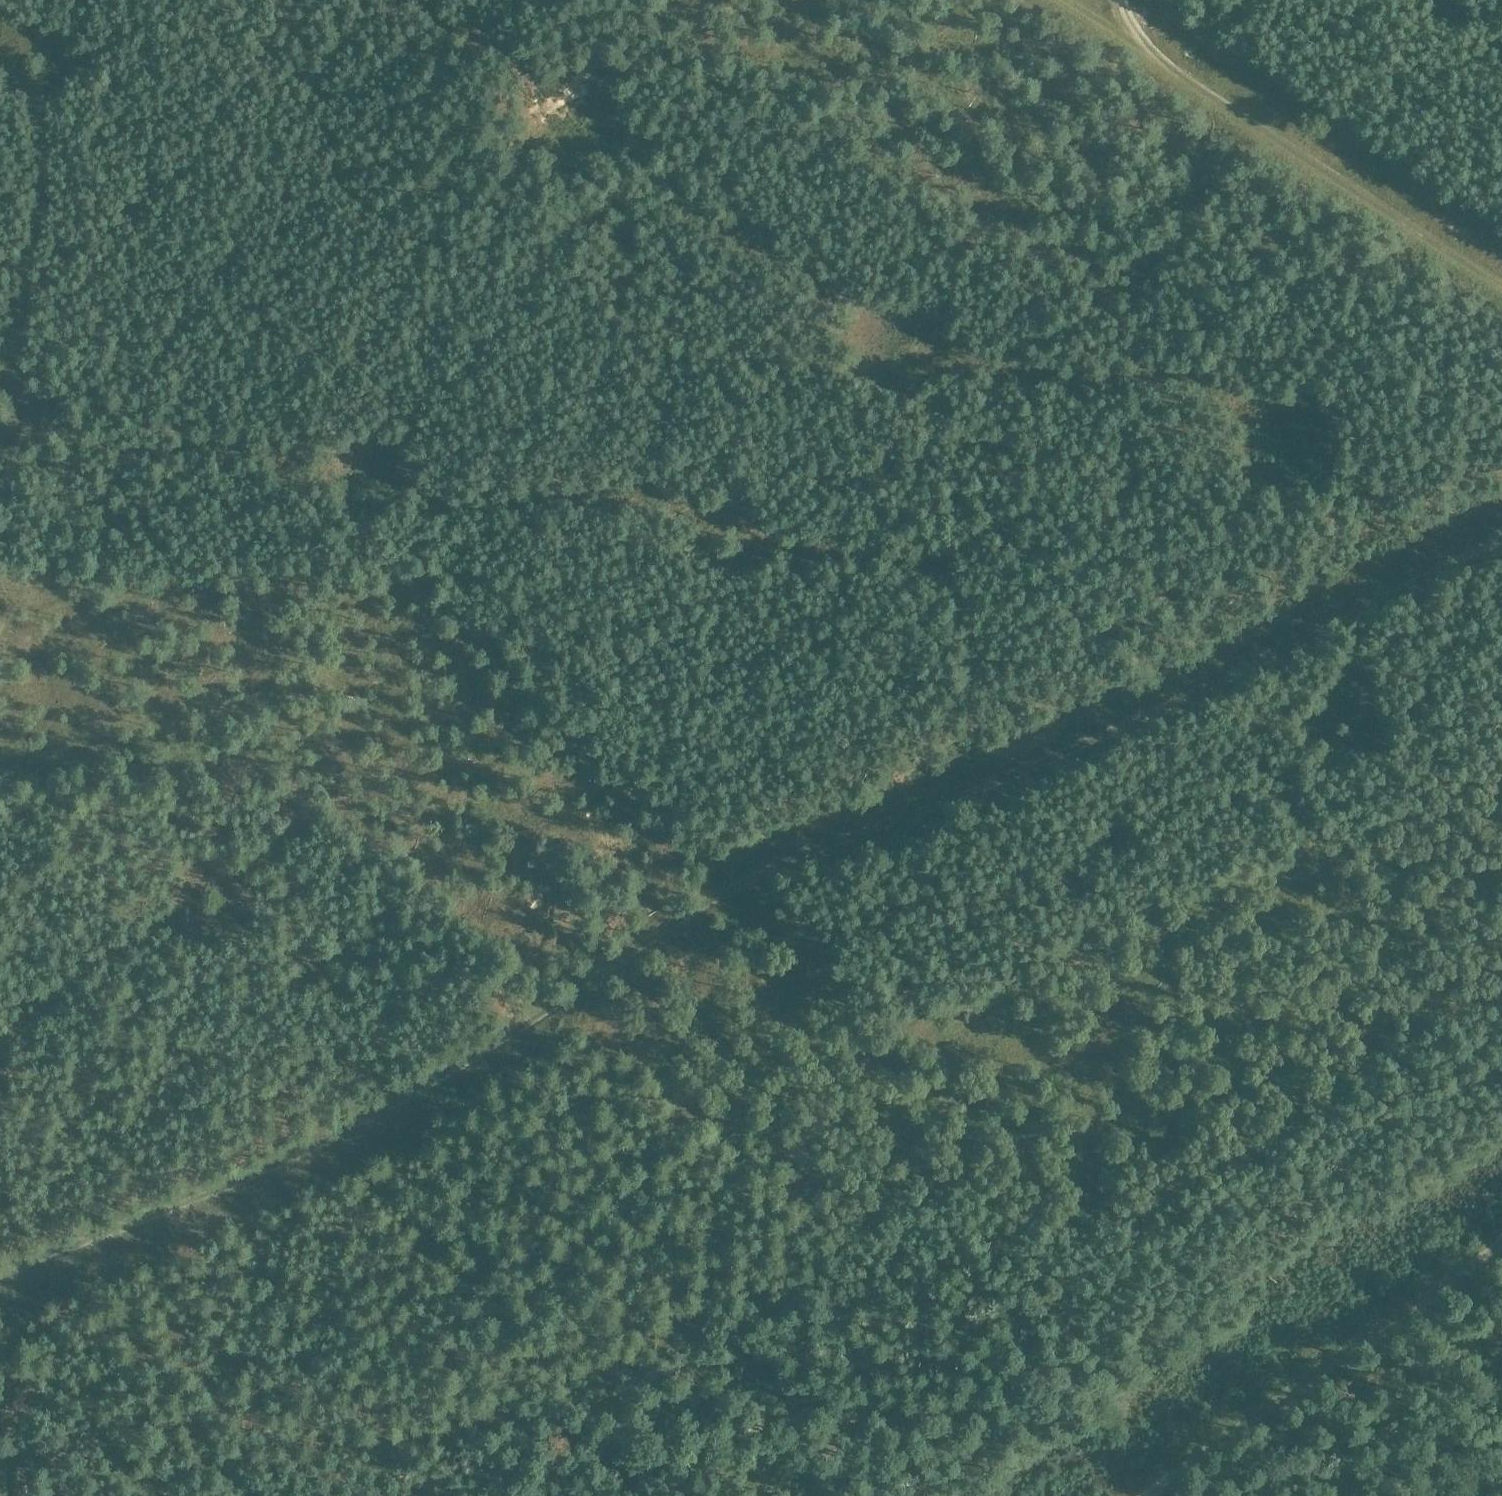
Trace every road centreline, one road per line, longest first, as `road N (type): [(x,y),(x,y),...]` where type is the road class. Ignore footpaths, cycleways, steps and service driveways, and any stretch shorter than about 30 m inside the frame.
road 1 (unclassified): [(1176,1495),(1501,1262)]

